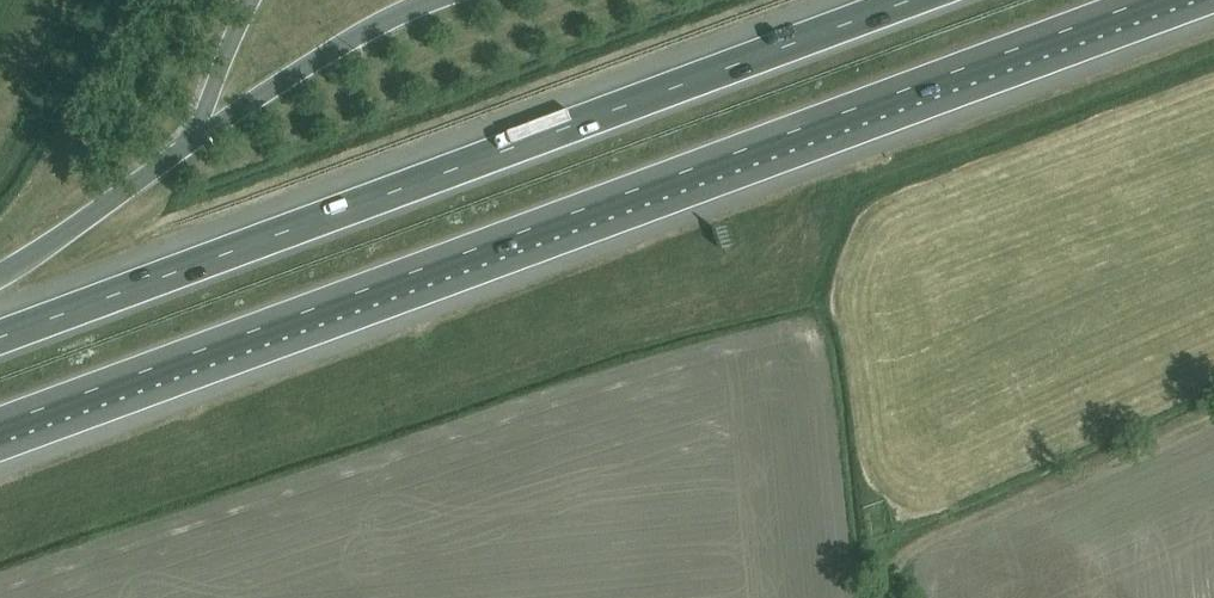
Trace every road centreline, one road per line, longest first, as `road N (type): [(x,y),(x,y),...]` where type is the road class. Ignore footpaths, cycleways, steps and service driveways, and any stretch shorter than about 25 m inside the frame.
road 1 (motorway): [(0,426),(1153,0)]
road 2 (motorway): [(904,0),(0,334)]
road 3 (track): [(1213,415),(910,550),(892,567),(882,597)]
road 4 (motorway): [(191,146),(0,278)]

